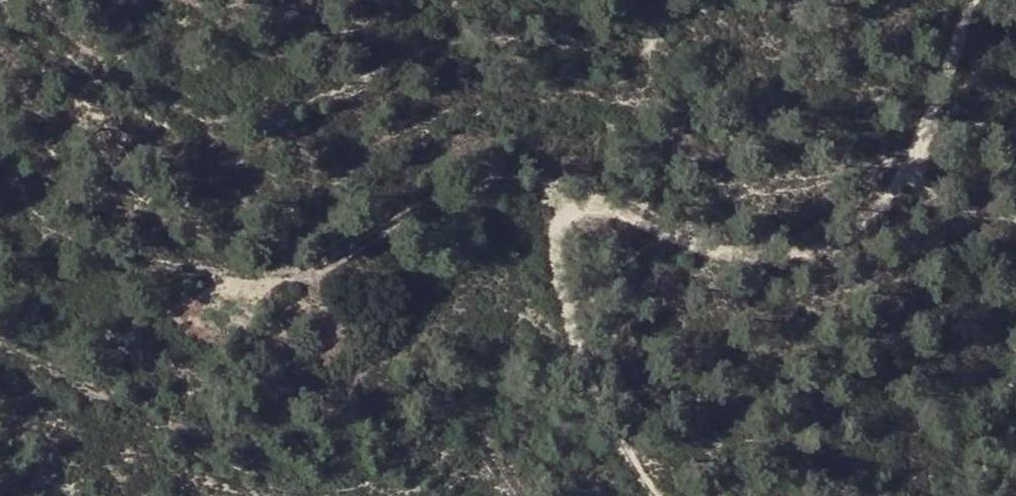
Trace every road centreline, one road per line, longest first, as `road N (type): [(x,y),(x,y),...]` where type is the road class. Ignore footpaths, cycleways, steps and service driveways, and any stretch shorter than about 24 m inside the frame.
road 1 (track): [(655,495),(560,310),(558,241),(596,208),(671,240),(772,263),(845,239),(910,174),(937,123),(954,29),(975,0)]

